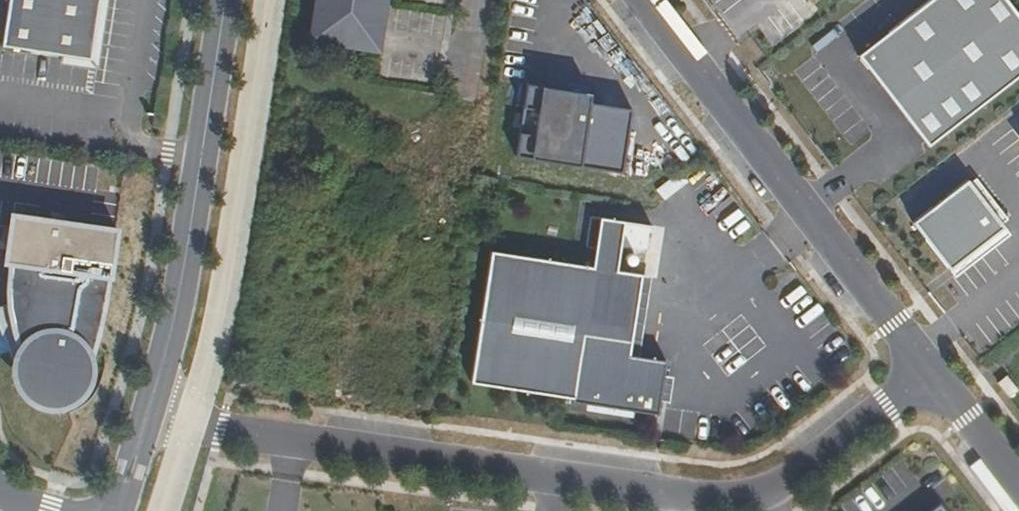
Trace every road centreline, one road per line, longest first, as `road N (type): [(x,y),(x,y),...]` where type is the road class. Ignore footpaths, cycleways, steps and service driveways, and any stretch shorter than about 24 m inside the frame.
road 1 (residential): [(929,374),(775,492),(716,500),(149,412)]
road 2 (residential): [(643,0),(929,374)]
road 3 (tertiary): [(149,412),(225,0)]
road 4 (residential): [(929,374),(1018,490)]

